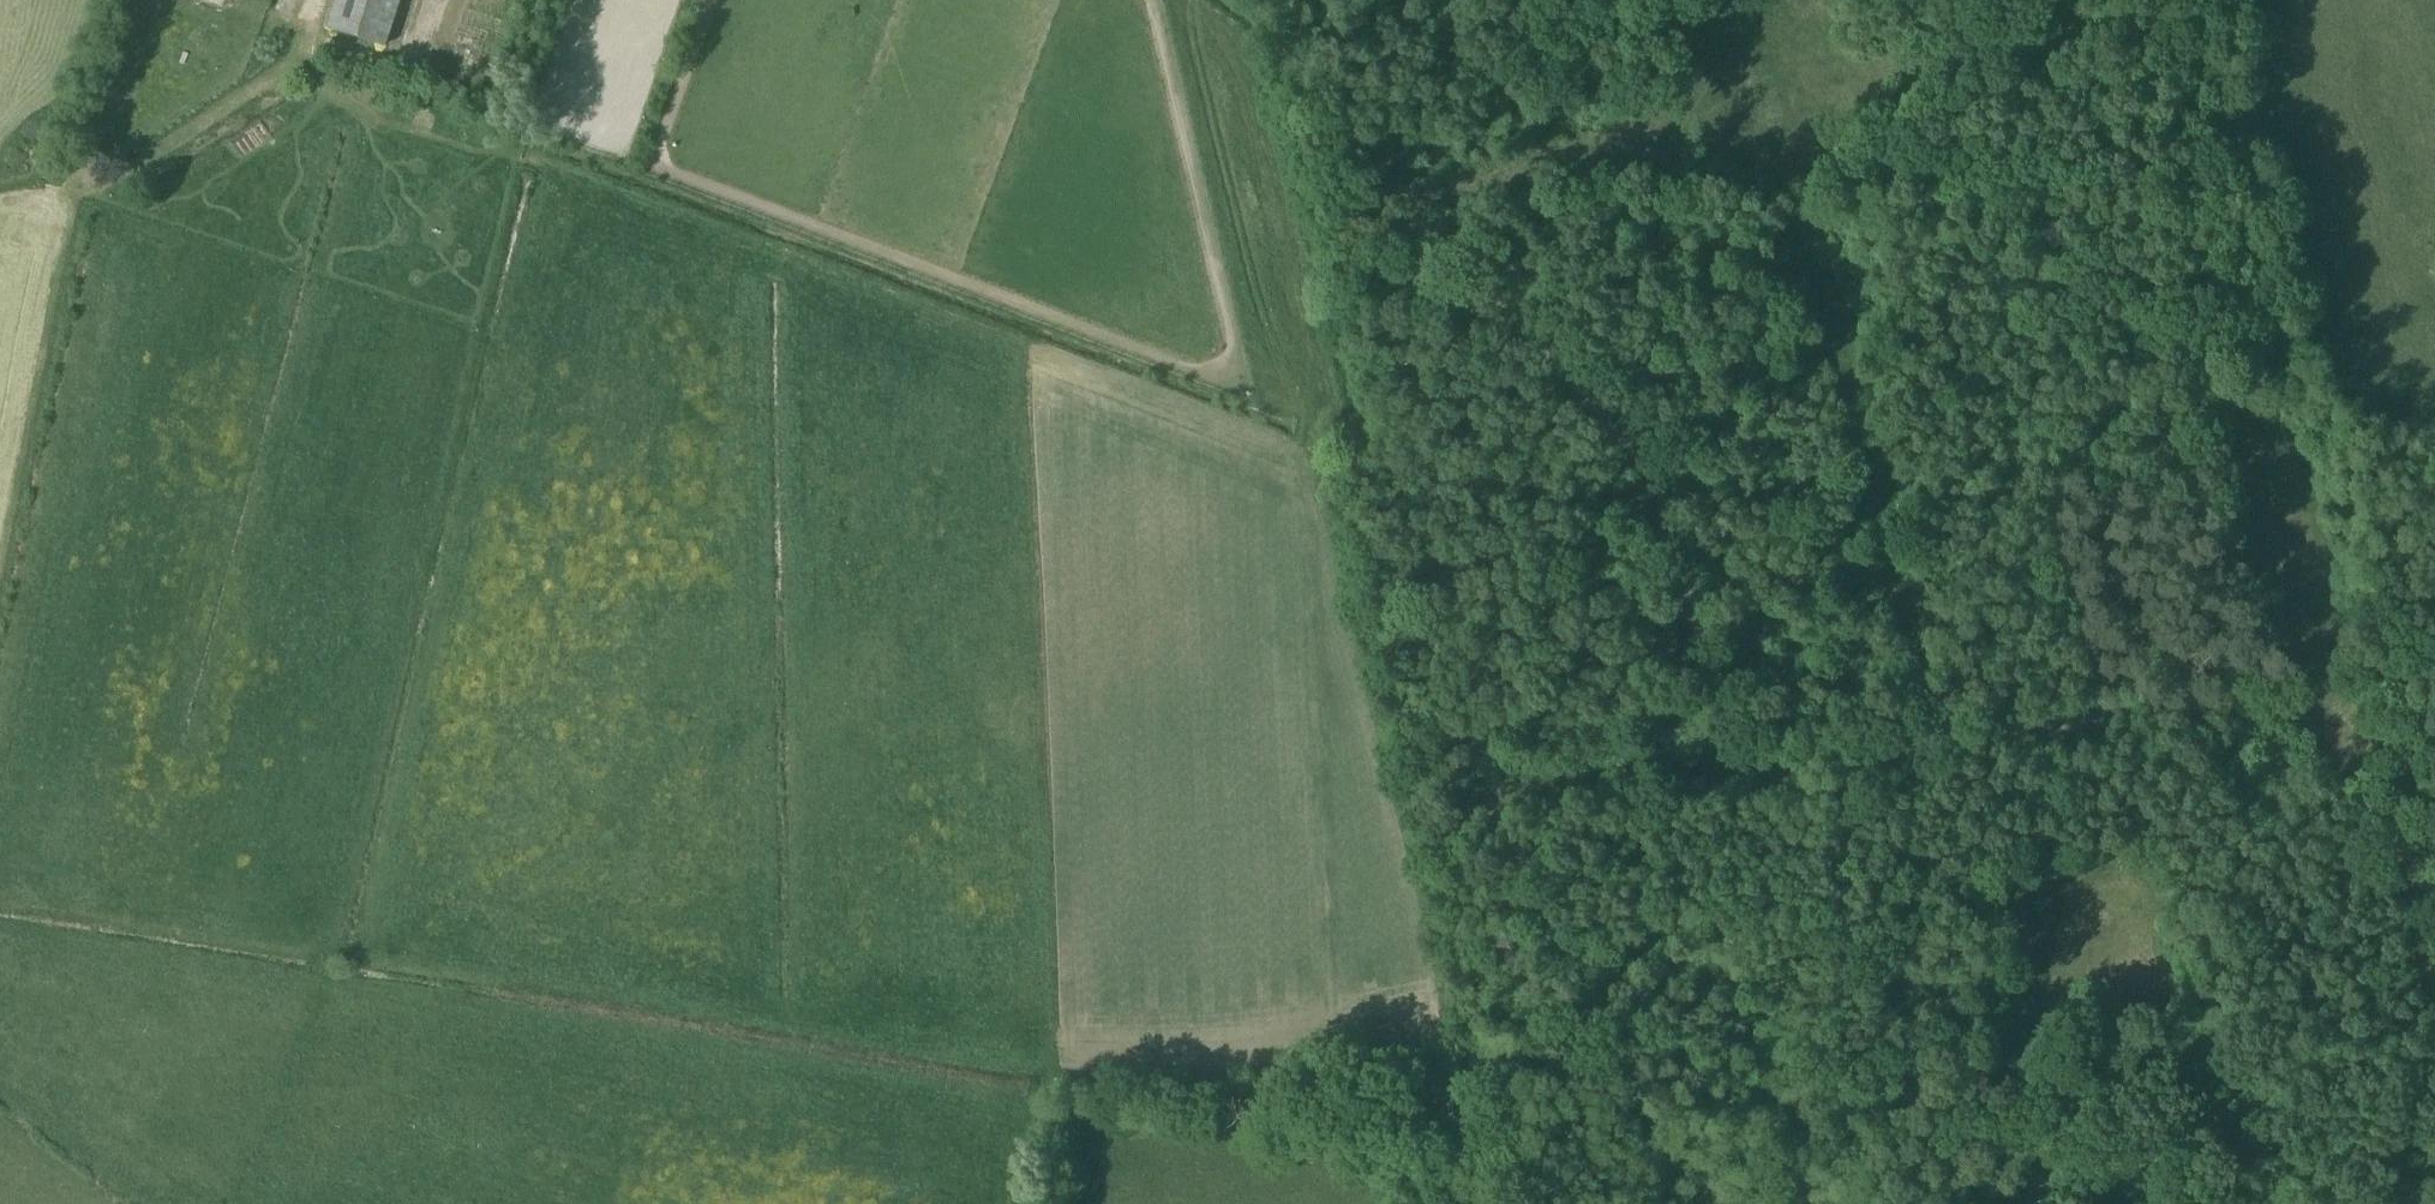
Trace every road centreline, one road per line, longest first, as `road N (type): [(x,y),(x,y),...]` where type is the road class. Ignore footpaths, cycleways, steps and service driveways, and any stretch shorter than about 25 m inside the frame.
road 1 (track): [(1741,759),(1678,498),(1486,283),(1435,257),(1329,228),(1291,61),(1281,31),(1255,0)]

